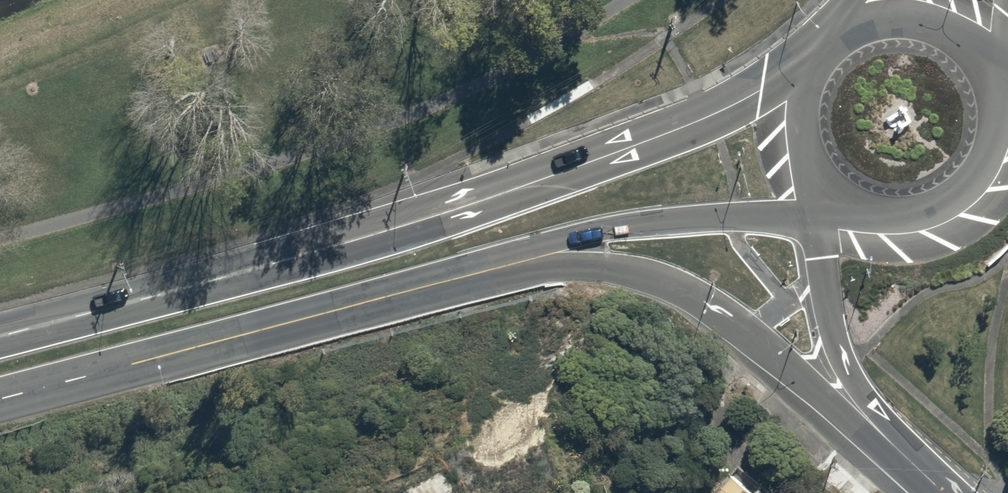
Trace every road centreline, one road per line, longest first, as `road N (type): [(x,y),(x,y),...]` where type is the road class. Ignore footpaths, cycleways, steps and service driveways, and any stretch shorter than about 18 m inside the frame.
road 1 (secondary): [(0,341),(564,178),(816,63)]
road 2 (secondary): [(884,440),(710,306),(664,281),(616,268),(514,274),(328,309)]
road 3 (secondary): [(832,191),(798,218),(655,221),(328,309)]
road 4 (secondary): [(328,309),(0,400)]
road 5 (secondary): [(884,440),(831,325),(822,257),(842,199)]
road 6 (secondary): [(993,85),(998,112),(986,165),(947,204),(894,216),(842,199)]
road 7 (secondary): [(851,31),(903,18),(929,23),(954,35),(989,75)]
road 8 (secondary): [(832,191),(814,169),(799,116),(816,63)]

